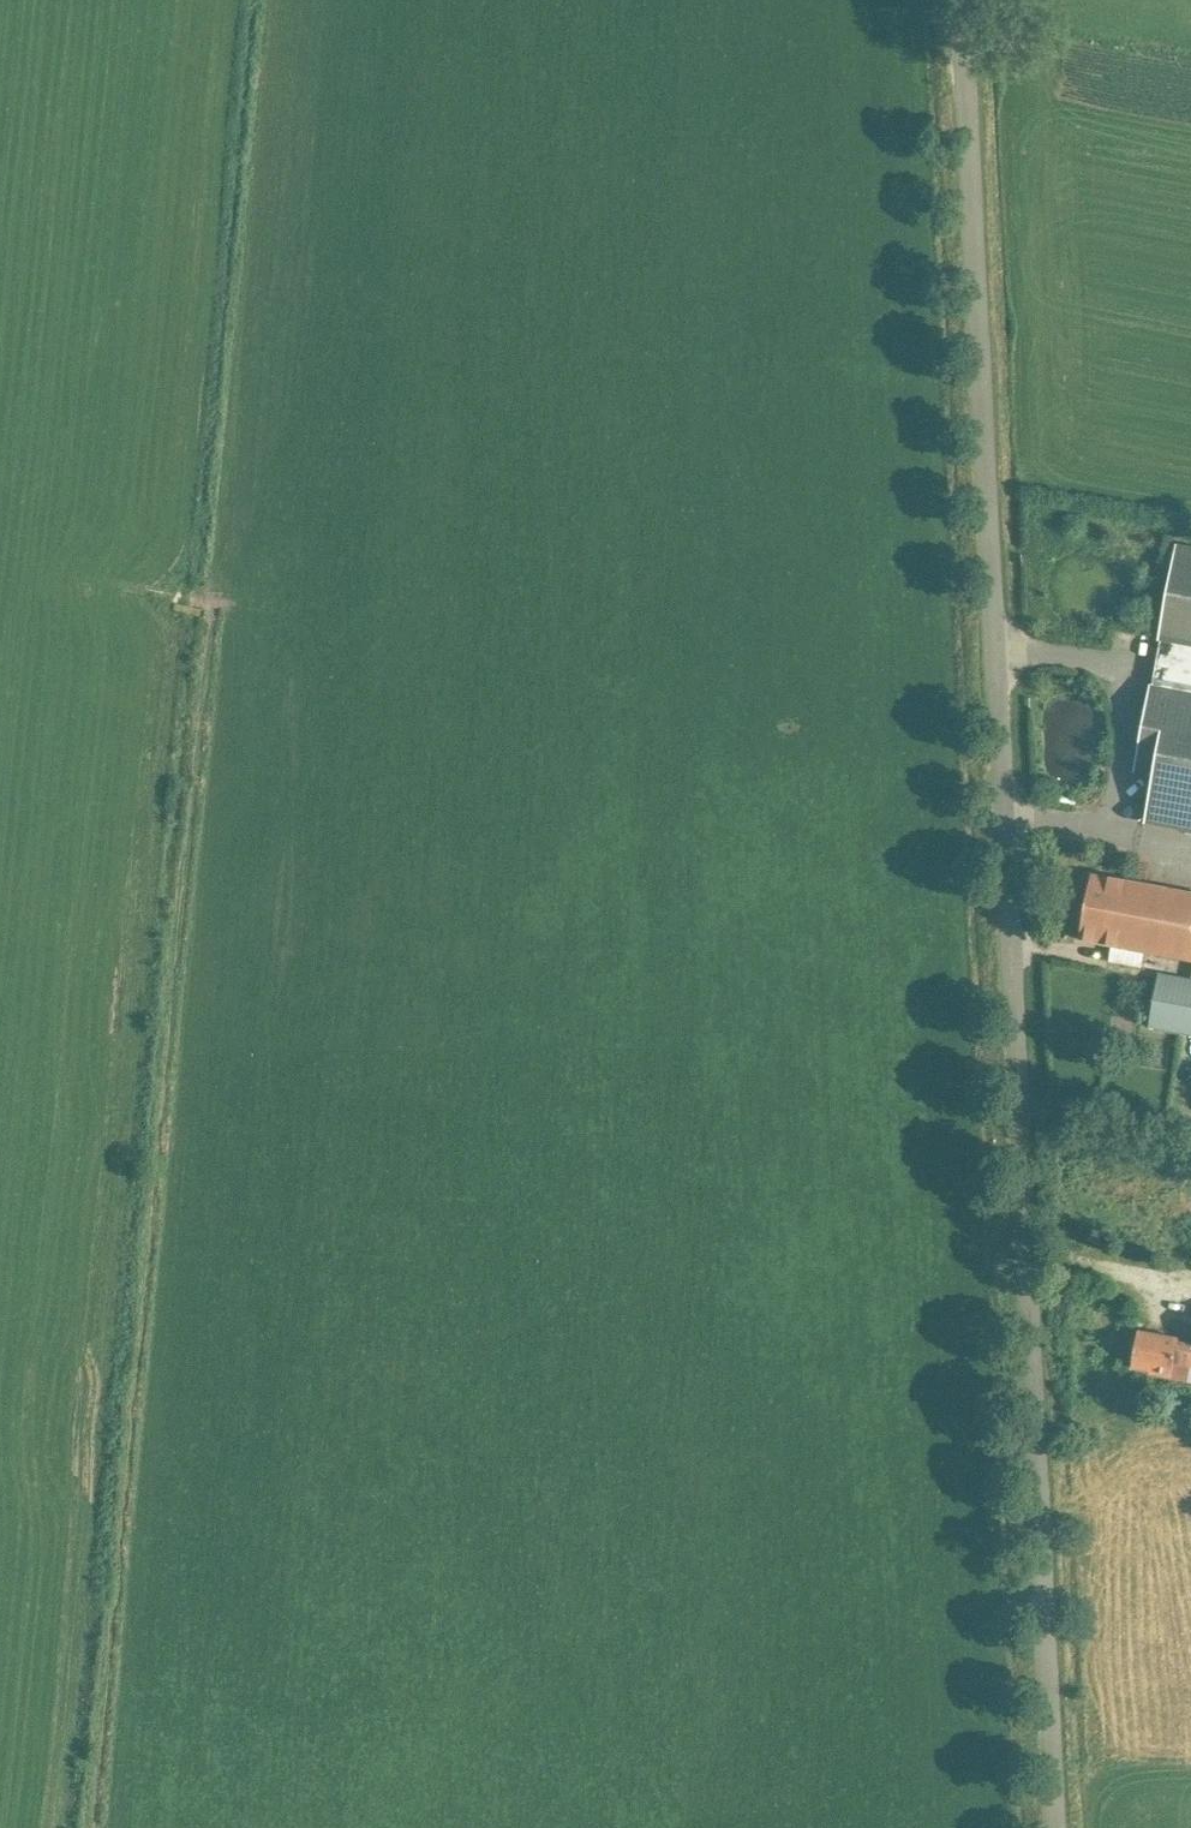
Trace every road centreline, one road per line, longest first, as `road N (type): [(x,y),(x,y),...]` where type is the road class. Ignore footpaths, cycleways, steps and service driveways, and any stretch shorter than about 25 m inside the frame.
road 1 (unclassified): [(1056,1827),(964,0)]

